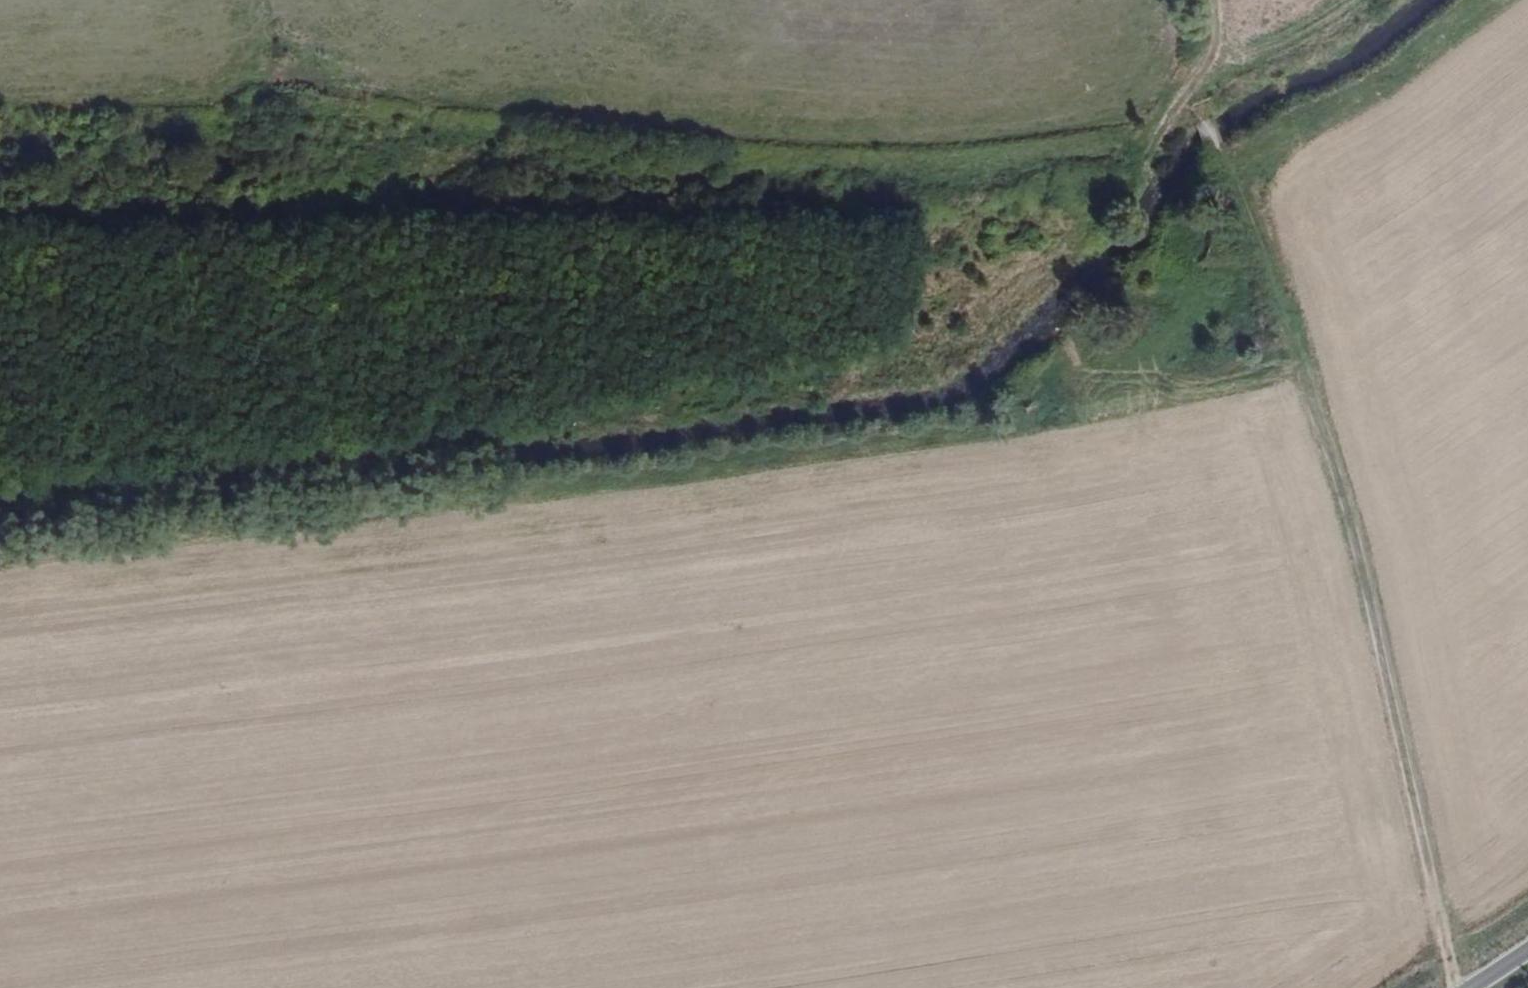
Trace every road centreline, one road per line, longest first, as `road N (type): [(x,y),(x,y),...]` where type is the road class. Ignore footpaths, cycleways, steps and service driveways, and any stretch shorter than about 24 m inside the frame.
road 1 (track): [(1449,987),(1350,536),(1300,352),(1275,279),(1198,122),(1191,86),(1210,29),(1208,0)]

